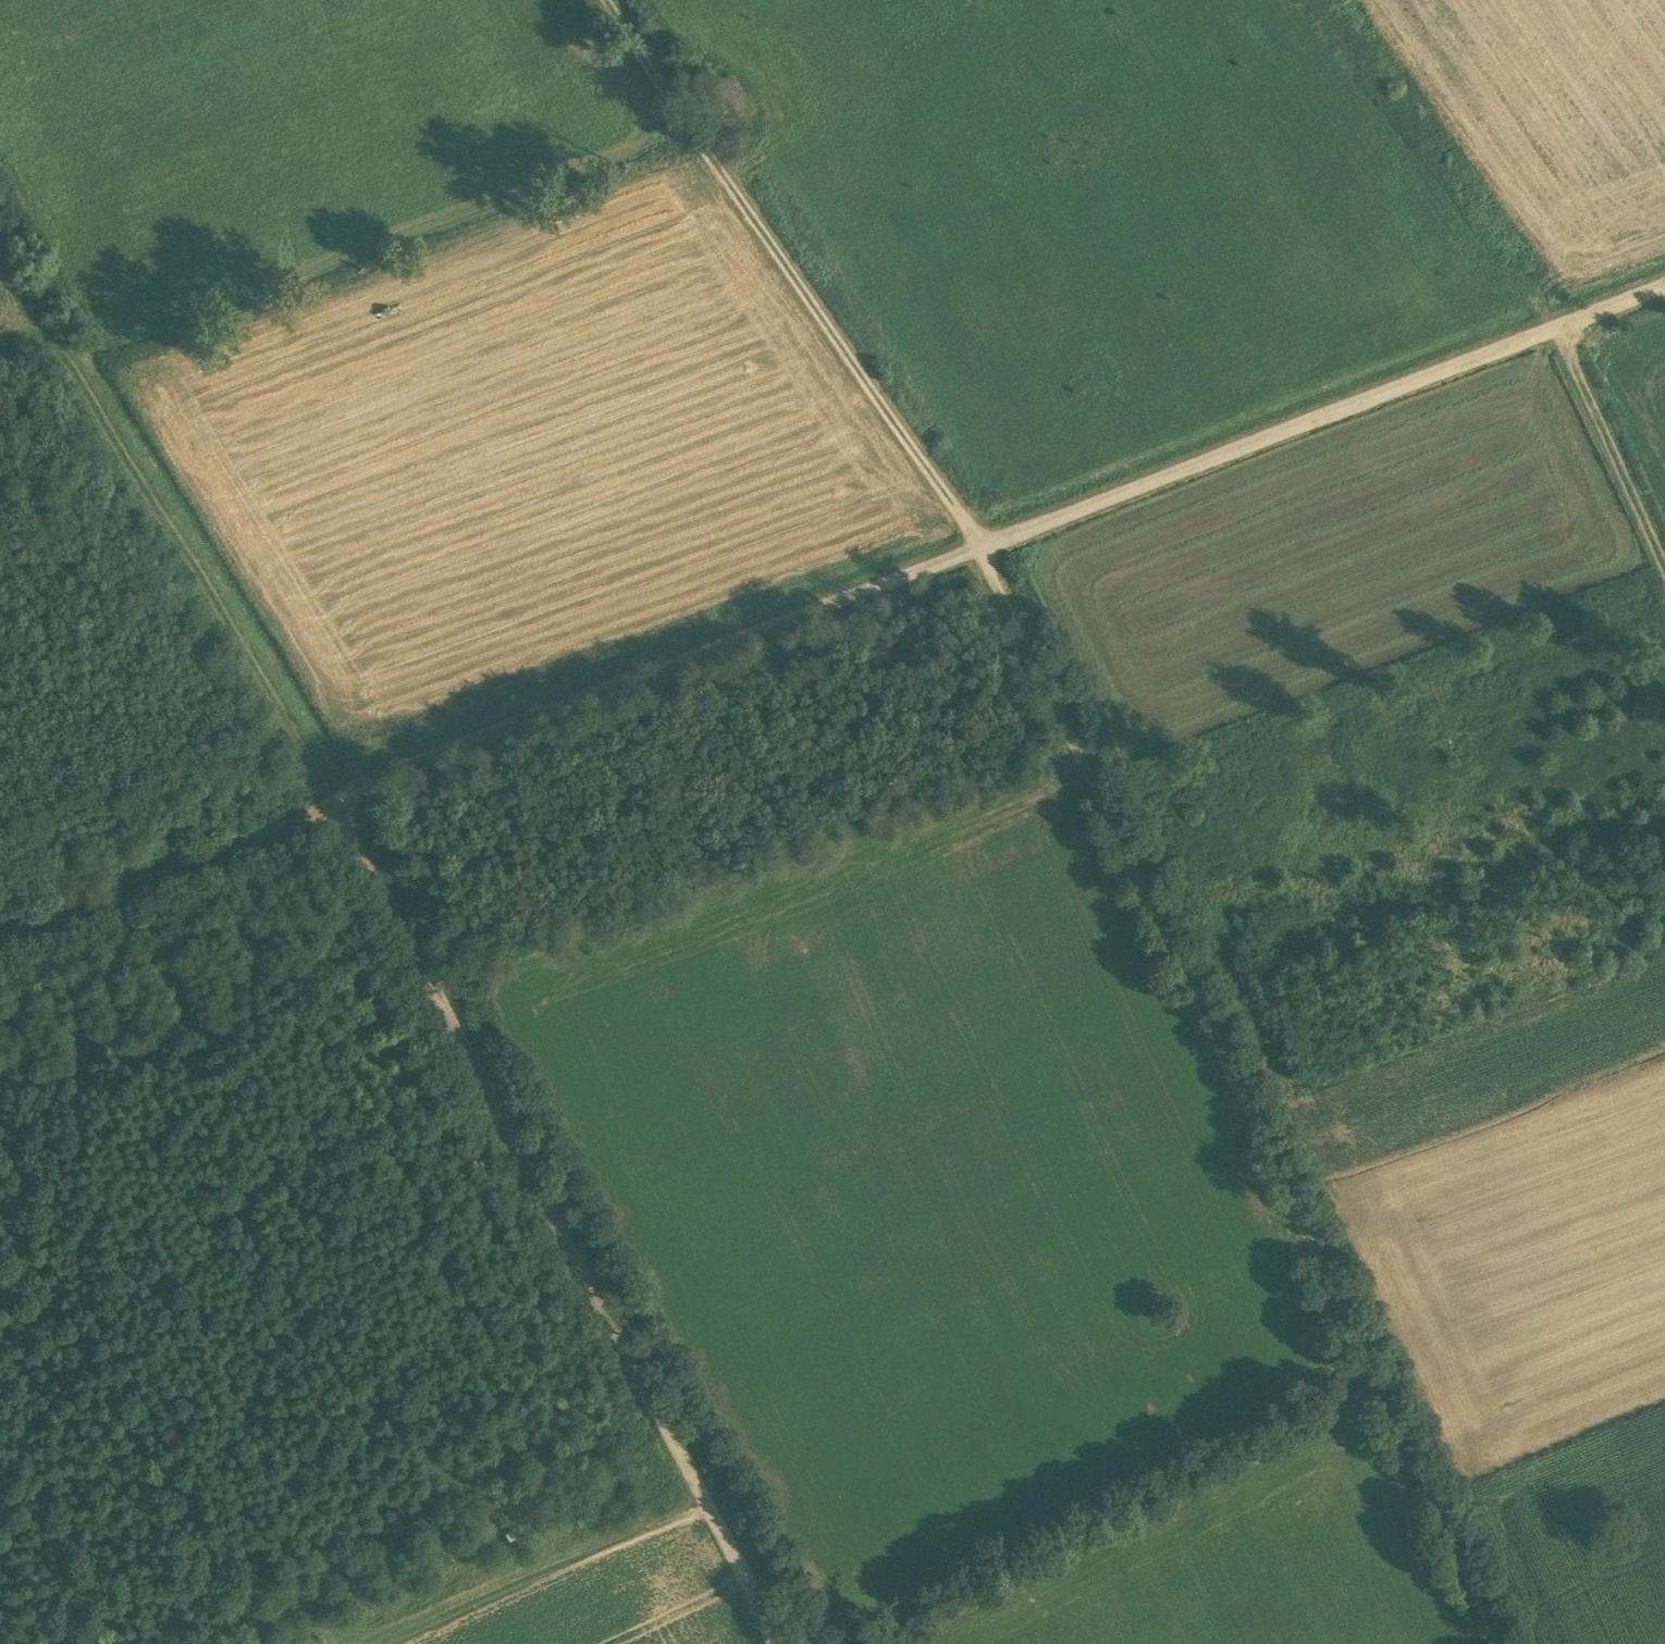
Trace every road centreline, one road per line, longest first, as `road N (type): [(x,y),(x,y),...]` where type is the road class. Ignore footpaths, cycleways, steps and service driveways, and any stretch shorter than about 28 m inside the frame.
road 1 (track): [(783,1643),(338,808),(371,776),(984,544)]
road 2 (track): [(984,544),(1664,286)]
road 3 (track): [(1197,1000),(1502,1643)]
road 4 (track): [(984,544),(606,0)]
road 5 (track): [(0,342),(31,329),(63,347),(331,810)]
road 6 (track): [(338,808),(0,942)]
road 7 (track): [(1559,326),(1664,567)]

